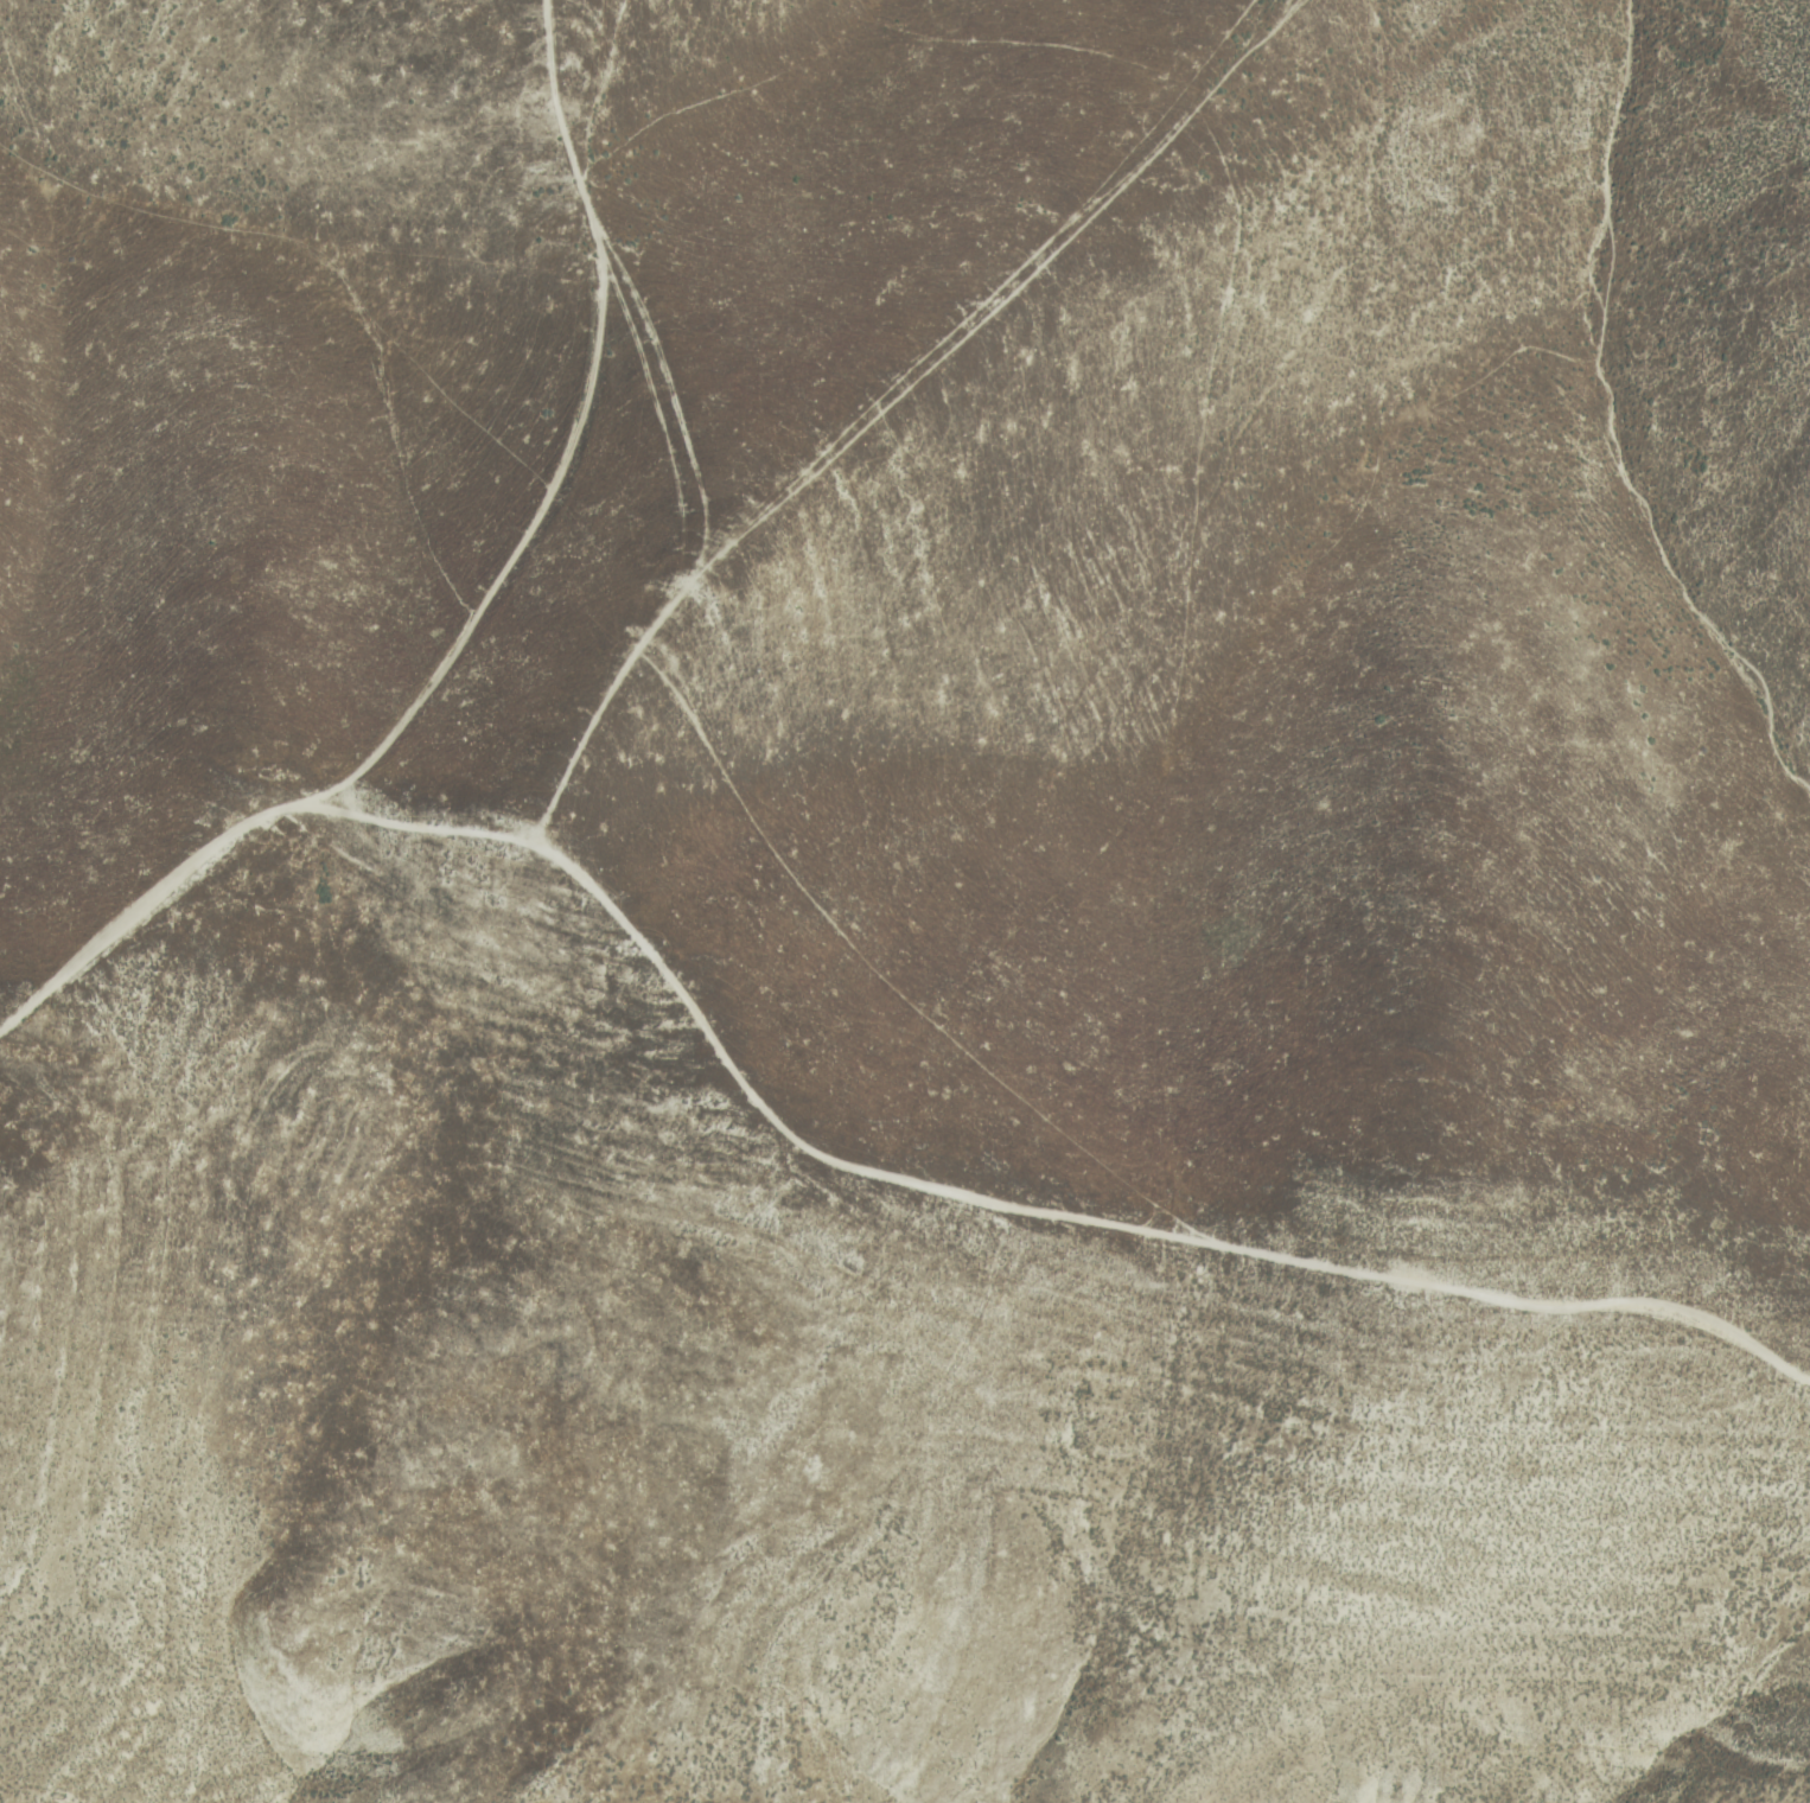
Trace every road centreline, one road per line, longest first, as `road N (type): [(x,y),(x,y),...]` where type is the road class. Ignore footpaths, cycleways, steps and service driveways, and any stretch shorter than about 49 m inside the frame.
road 1 (track): [(0,1039),(247,829),(295,811),(490,835),(552,855),(582,878),(668,975),(779,1126),(842,1167),(1064,1221),(1498,1295),(1651,1310),(1809,1381)]
road 2 (track): [(535,848),(622,670),(746,518),(1239,64),(1295,0)]
road 3 (track): [(295,811),(356,781),(396,739),(525,552),(568,466),(598,361),(600,276),(555,102),(549,0)]

